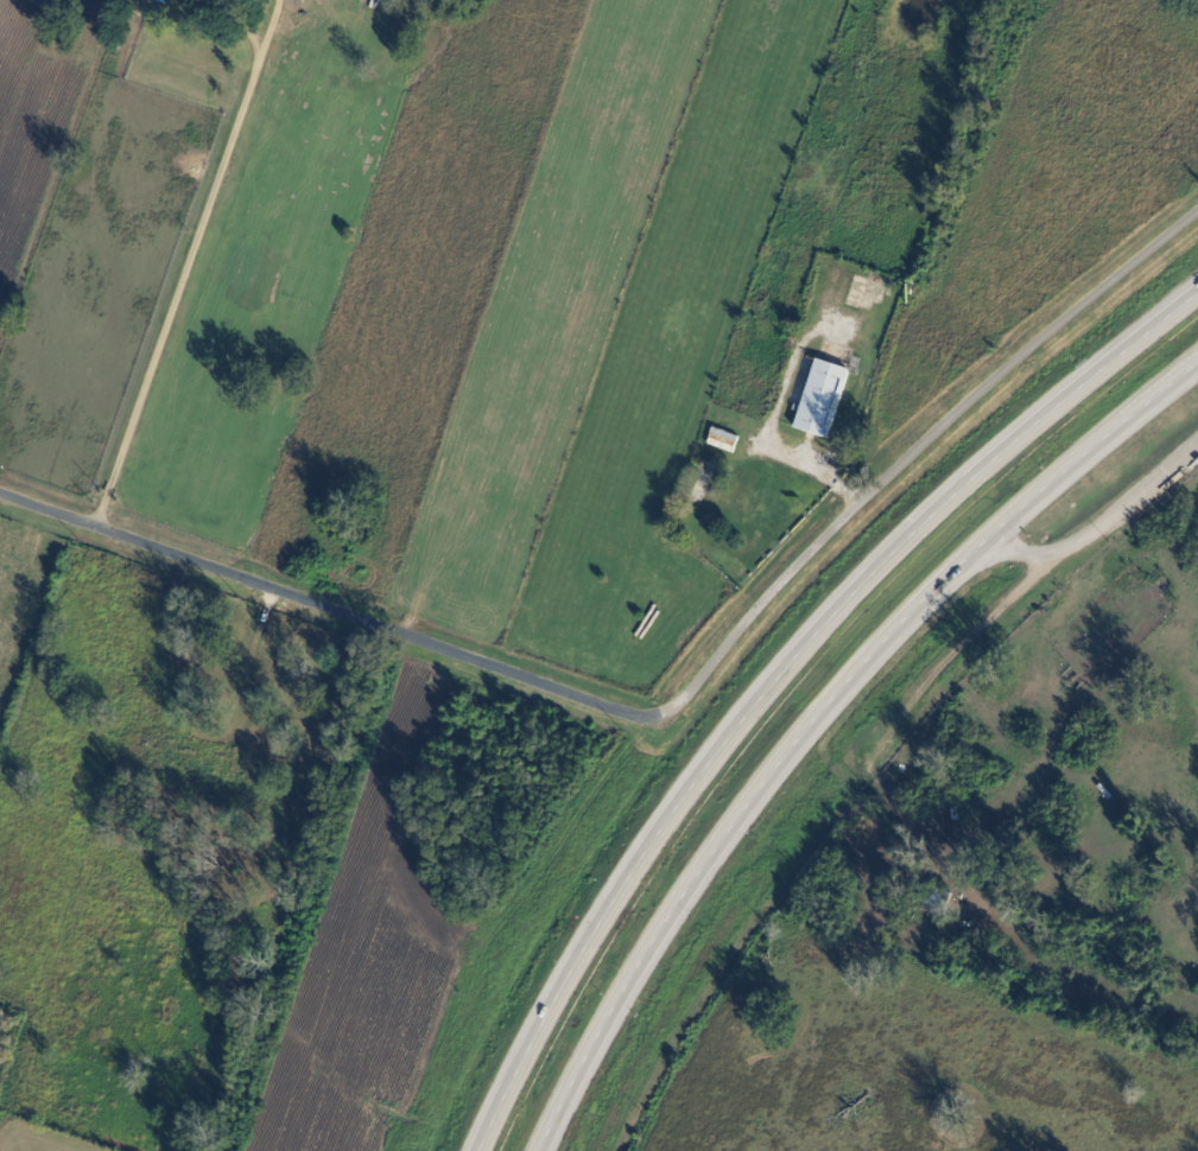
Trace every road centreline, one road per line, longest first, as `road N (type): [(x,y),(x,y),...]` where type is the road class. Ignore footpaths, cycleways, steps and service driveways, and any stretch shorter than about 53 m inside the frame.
road 1 (residential): [(0,495),(654,720),(858,500),(984,381),(1197,211)]
road 2 (trunk): [(1197,290),(1038,418),(874,567),(796,651),(720,746),(566,974),(479,1150)]
road 3 (trunk): [(538,1150),(628,981),(794,740),(925,591),(1197,359)]
road 4 (residential): [(93,528),(283,0)]

